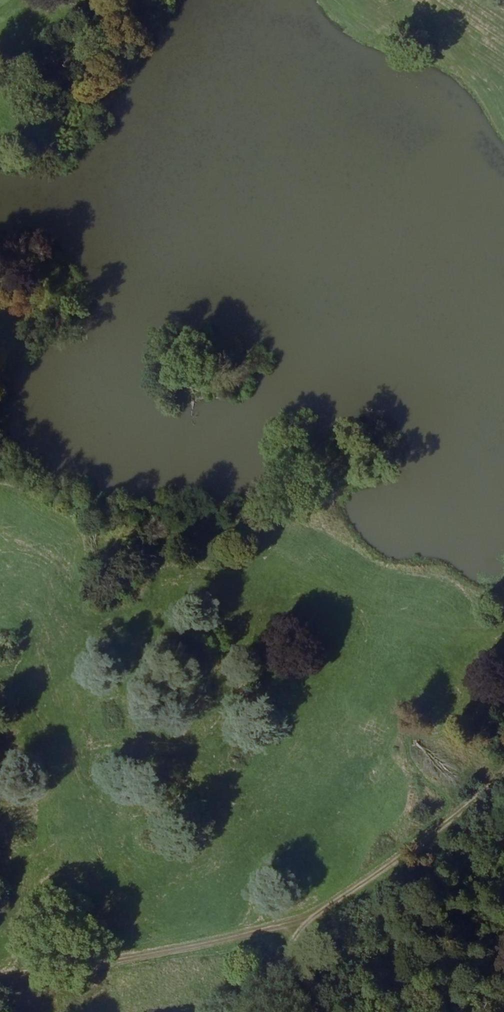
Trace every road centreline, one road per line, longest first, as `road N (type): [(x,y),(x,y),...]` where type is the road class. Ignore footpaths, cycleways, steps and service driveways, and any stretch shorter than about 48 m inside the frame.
road 1 (track): [(0,981),(301,925),(449,826),(503,776)]
road 2 (track): [(0,138),(42,125),(80,97),(124,49),(149,0)]

